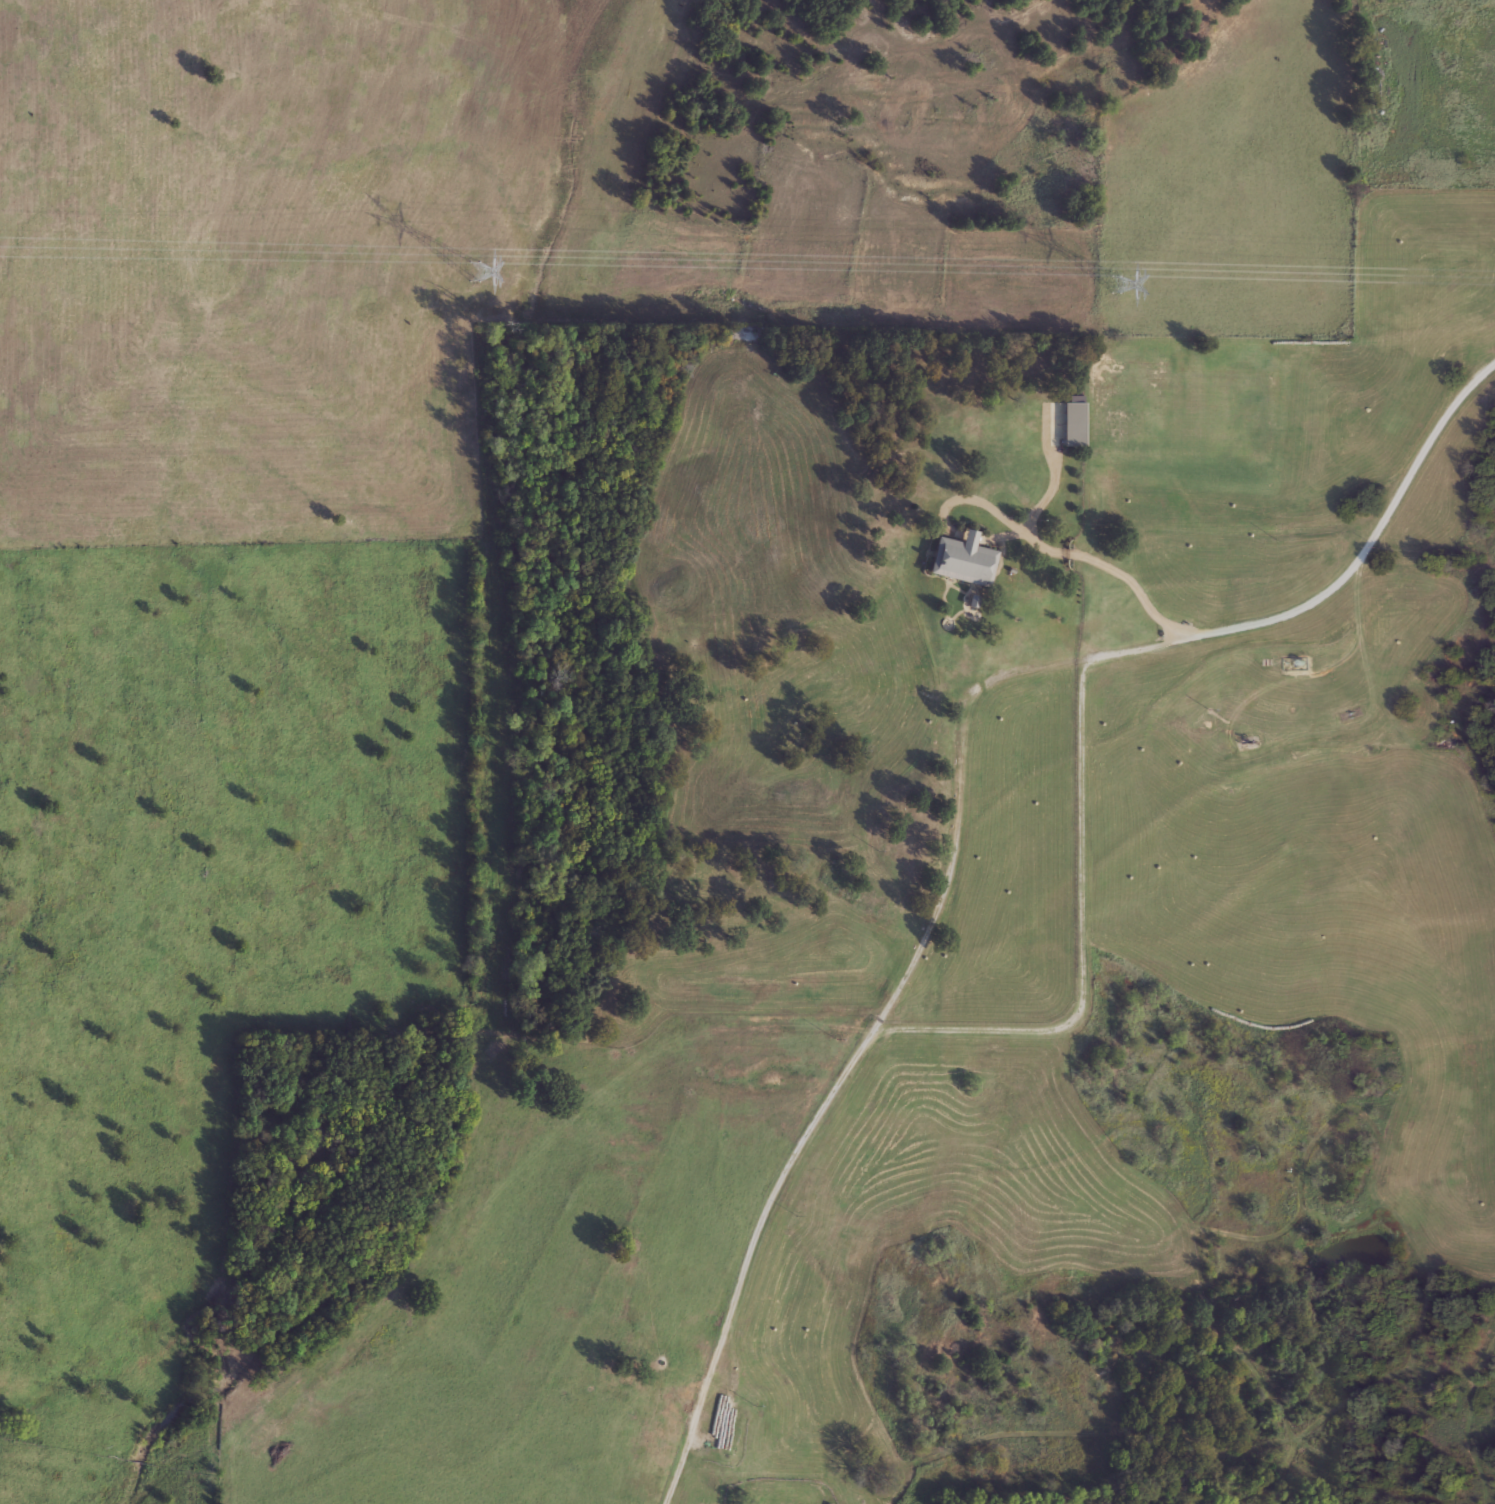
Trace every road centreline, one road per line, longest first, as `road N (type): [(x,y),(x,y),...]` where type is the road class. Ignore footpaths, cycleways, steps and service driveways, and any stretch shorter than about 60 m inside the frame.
road 1 (track): [(671,1503),(702,1407),(920,998),(951,896),(961,789),(991,737),(1084,668),(1187,640),(1347,615),(1414,492),(1494,386)]
road 2 (track): [(1084,668),(1081,1011),(1052,1032),(902,1031)]

